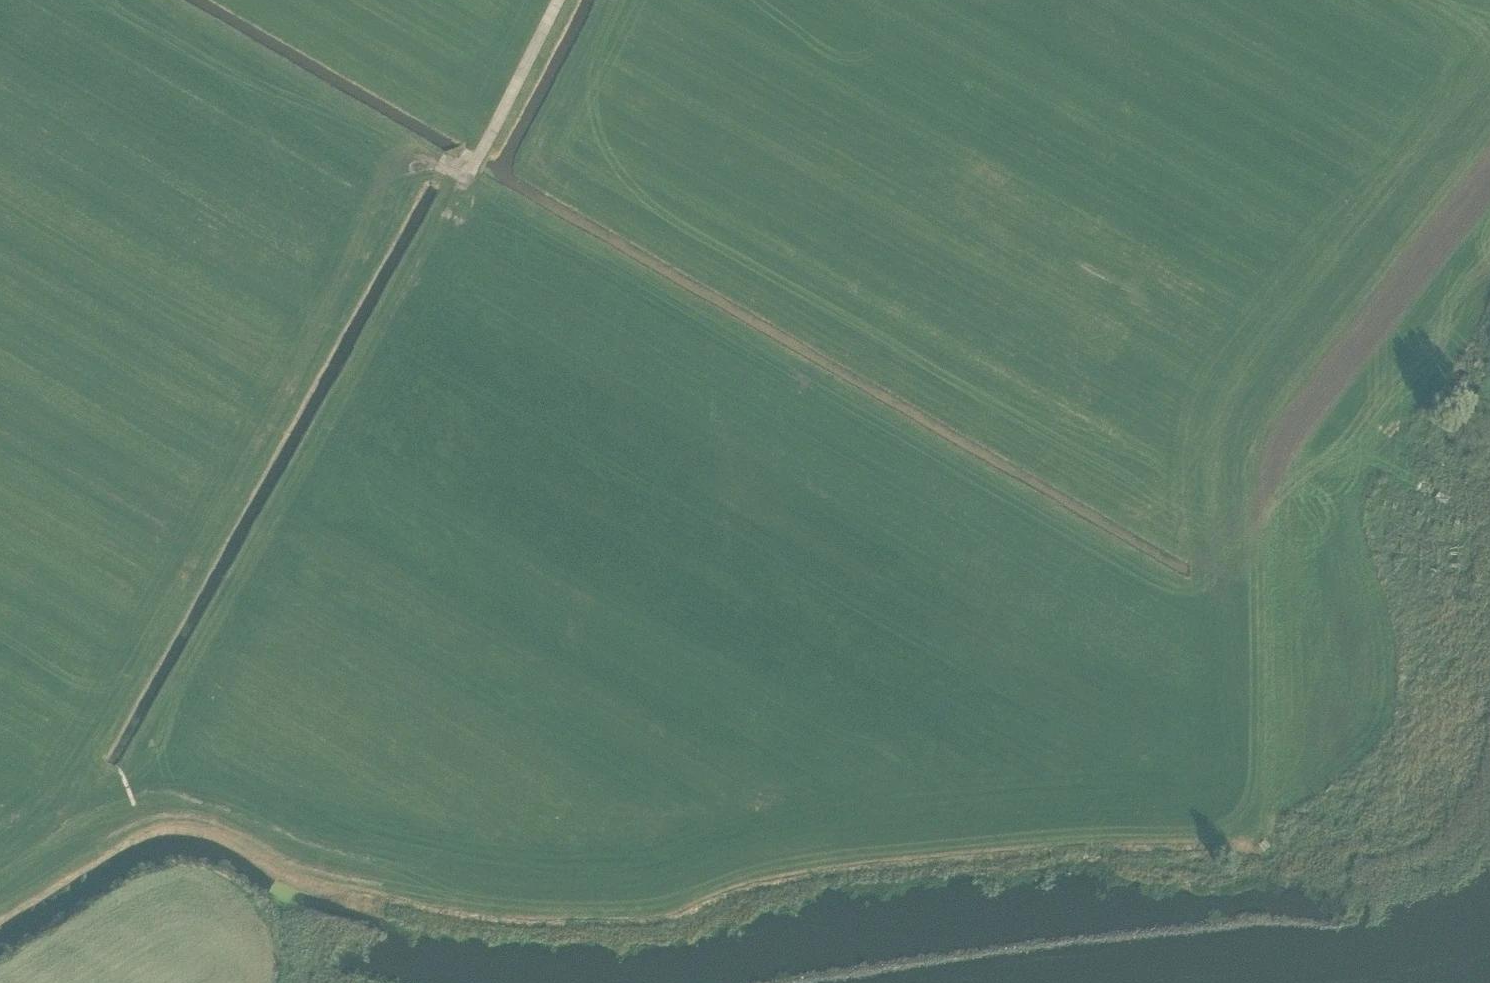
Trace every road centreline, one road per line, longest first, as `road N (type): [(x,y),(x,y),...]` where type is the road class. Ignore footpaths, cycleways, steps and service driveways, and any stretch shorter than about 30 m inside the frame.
road 1 (track): [(556,0),(464,180)]

